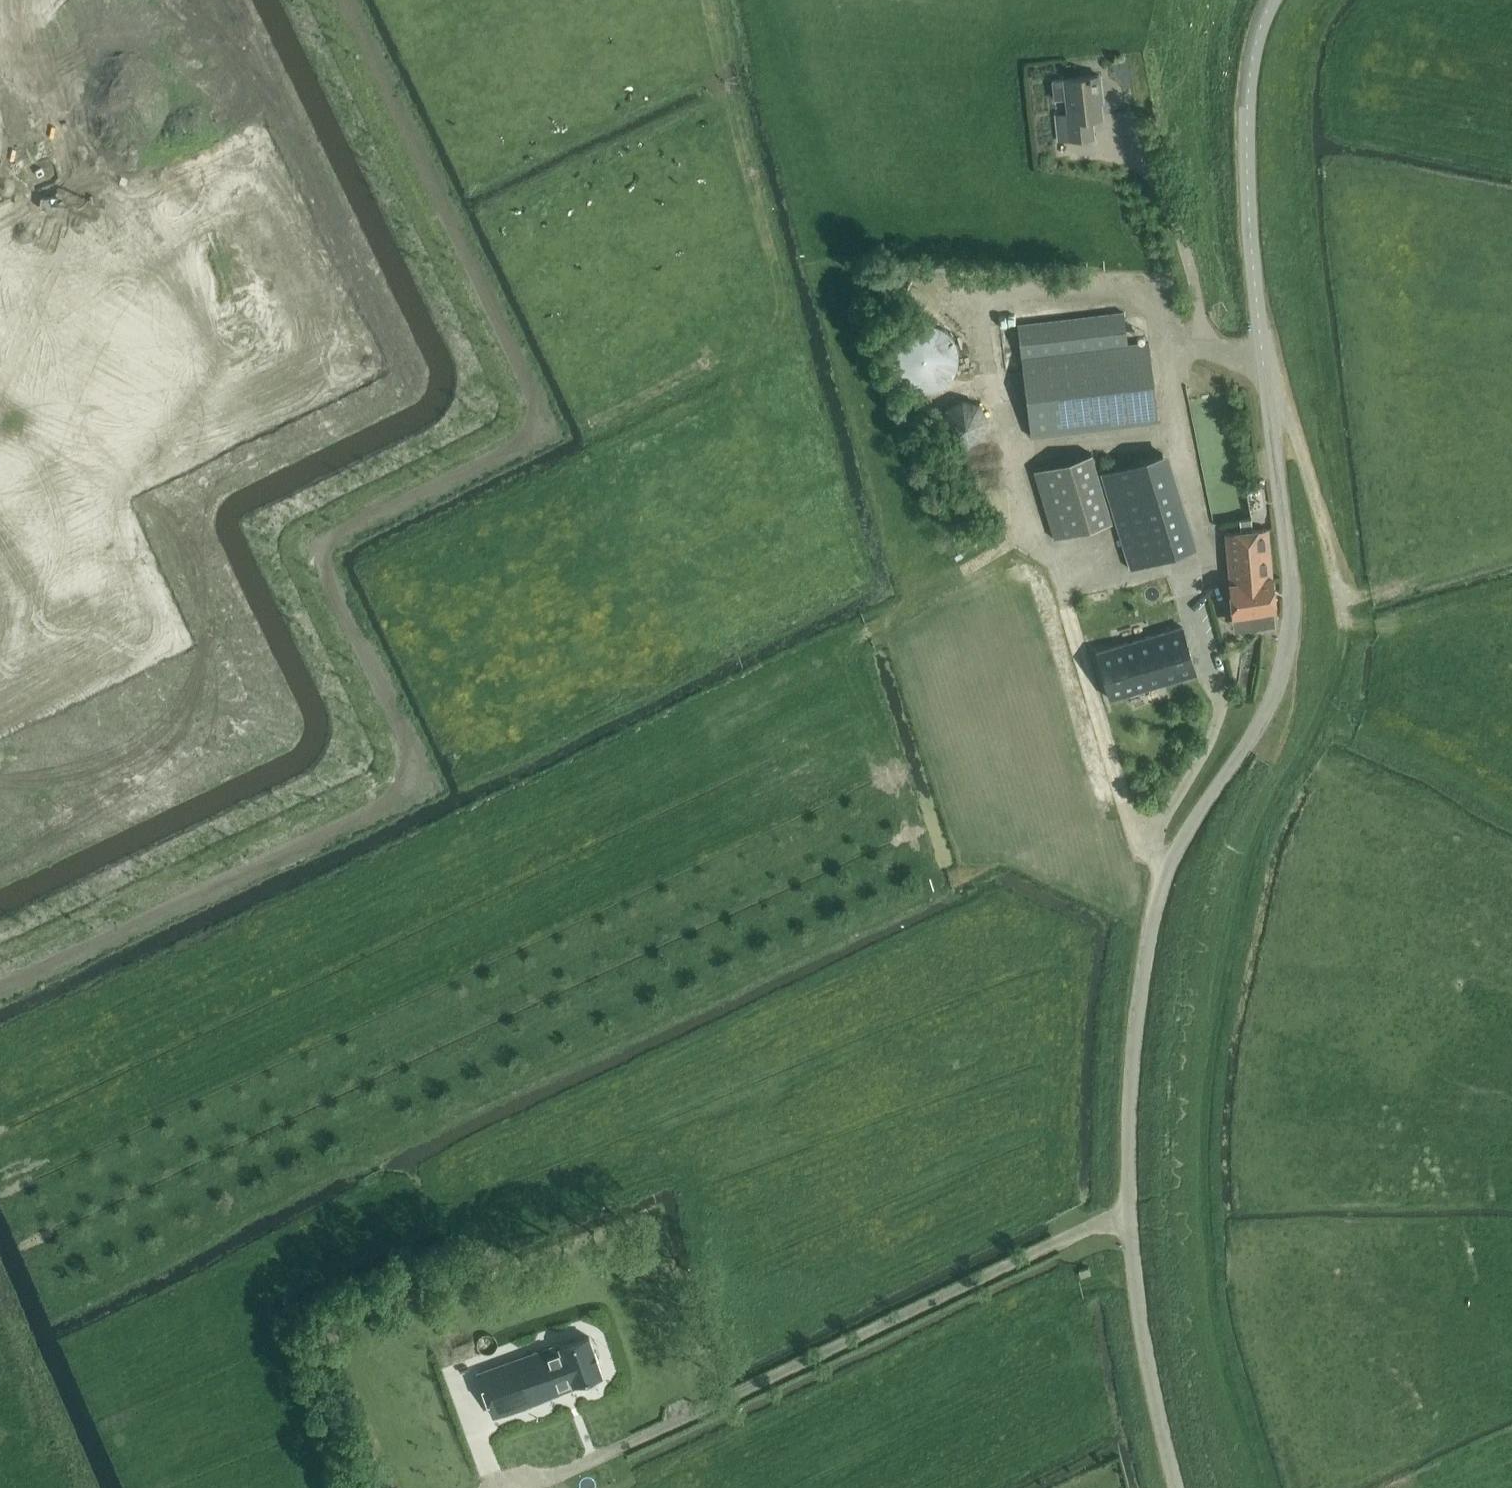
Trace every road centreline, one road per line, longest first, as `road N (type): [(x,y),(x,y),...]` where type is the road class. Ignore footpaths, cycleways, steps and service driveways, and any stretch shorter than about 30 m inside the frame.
road 1 (unclassified): [(1177,1487),(1139,1302),(1131,1102),(1144,971),(1164,884),(1266,710),(1289,633),(1247,160),(1251,75),(1273,0)]

